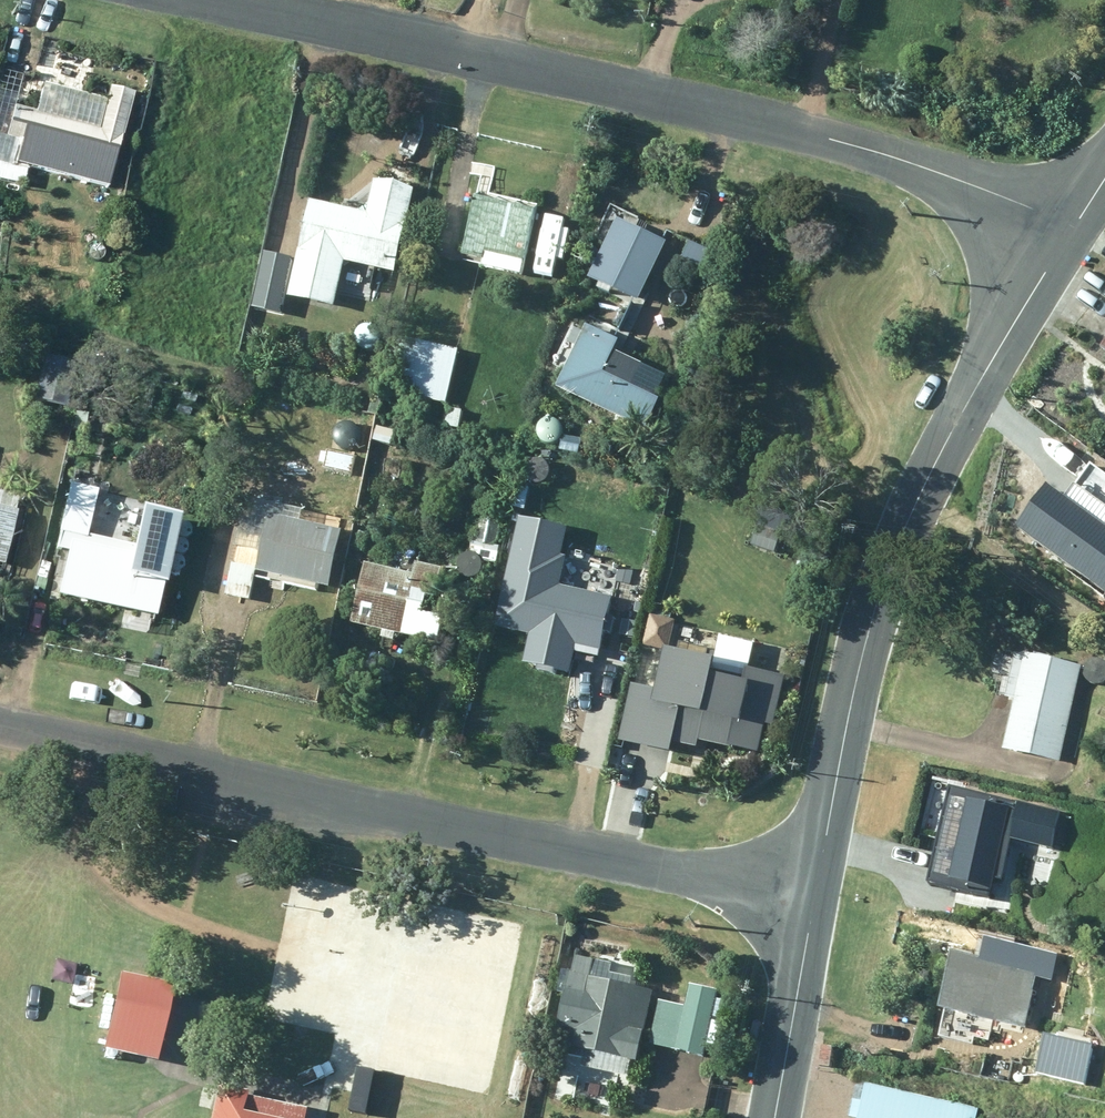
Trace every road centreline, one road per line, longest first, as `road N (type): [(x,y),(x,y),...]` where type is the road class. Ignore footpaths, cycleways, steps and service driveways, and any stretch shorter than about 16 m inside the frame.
road 1 (residential): [(220,0),(910,164),(1002,206),(1059,244)]
road 2 (residential): [(0,724),(809,896)]
road 3 (tertiary): [(1059,244),(863,650),(809,896)]
road 4 (tertiary): [(809,896),(769,1117)]

